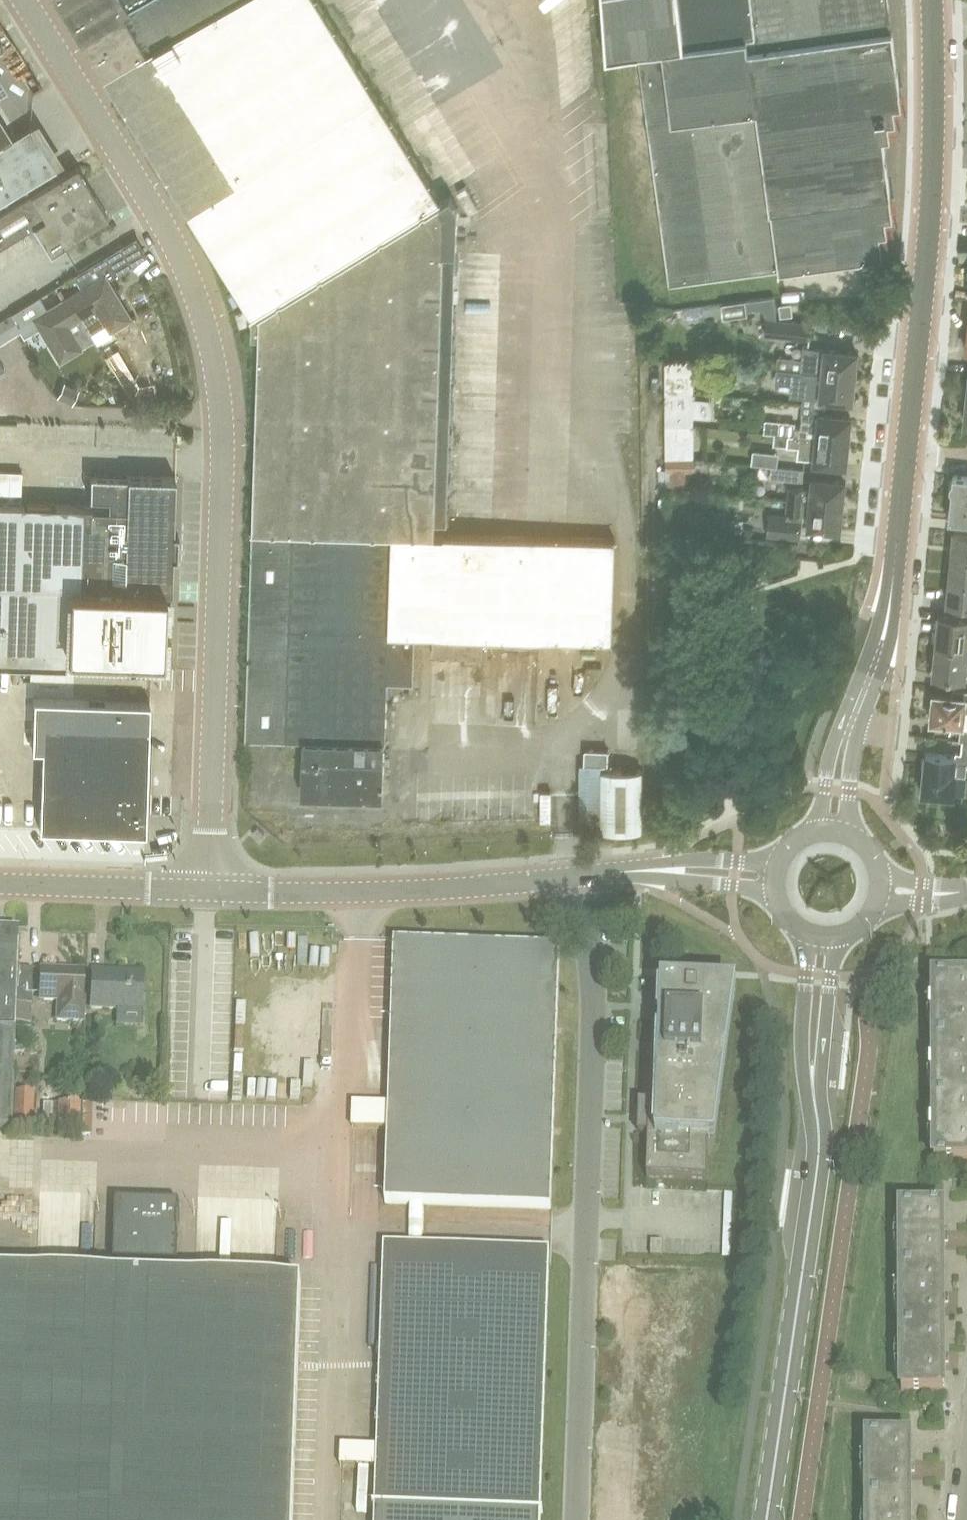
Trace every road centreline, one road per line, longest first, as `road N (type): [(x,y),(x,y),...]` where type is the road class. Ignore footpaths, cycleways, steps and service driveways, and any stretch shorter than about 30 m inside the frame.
road 1 (unclassified): [(210,890),(220,457),(208,333),(177,245),(20,0)]
road 2 (unclassified): [(578,1519),(595,1002),(586,877)]
road 3 (secondary): [(906,460),(933,161),(932,0)]
road 4 (secondary): [(767,1519),(819,1154),(814,1094)]
road 5 (unclassified): [(586,877),(359,893),(210,890)]
road 6 (secondary): [(858,707),(881,648),(906,460)]
road 7 (unclassified): [(210,890),(0,883)]
road 8 (secondary): [(805,933),(803,1064),(814,1094)]
road 9 (secondary): [(814,1094),(843,935)]
road 10 (unclassified): [(781,858),(687,861),(639,872)]
road 11 (unclassified): [(639,872),(776,898)]
road 12 (secondary): [(858,707),(828,764),(816,831)]
road 13 (secondary): [(851,834),(858,707)]

